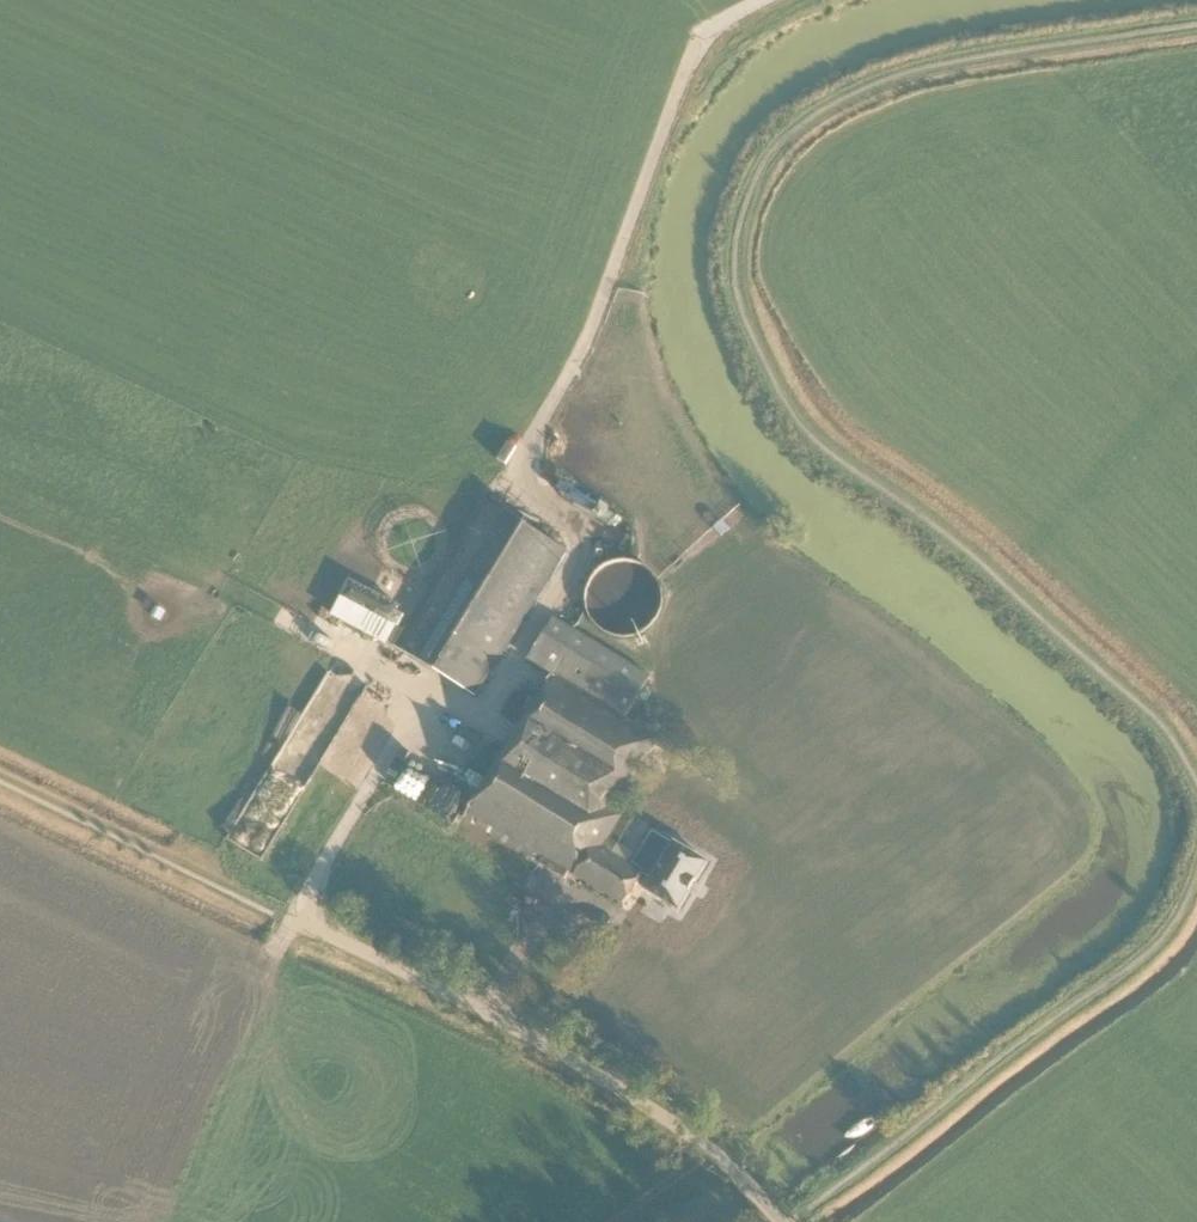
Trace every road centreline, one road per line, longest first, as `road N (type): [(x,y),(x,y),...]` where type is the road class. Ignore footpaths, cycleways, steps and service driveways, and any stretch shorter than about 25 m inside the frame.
road 1 (track): [(773,0),(696,37),(580,355),(527,463),(588,550),(485,722),(410,728),(305,905),(308,922)]
road 2 (unclassified): [(784,1221),(715,1151),(604,1078),(308,922)]

